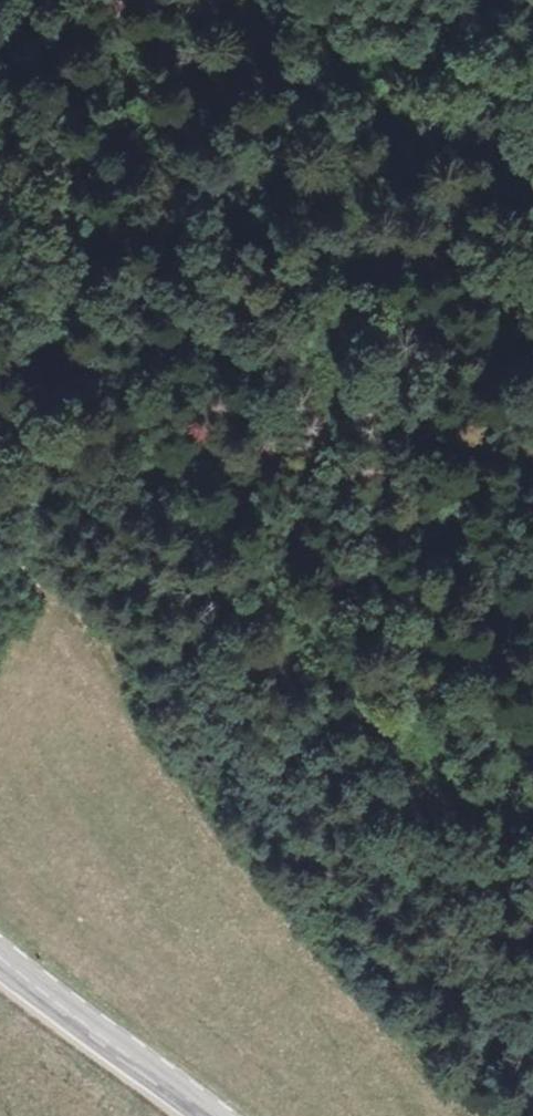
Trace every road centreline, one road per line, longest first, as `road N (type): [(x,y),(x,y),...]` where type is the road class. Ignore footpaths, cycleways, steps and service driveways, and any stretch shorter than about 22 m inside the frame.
road 1 (secondary): [(0,958),(206,1115)]

